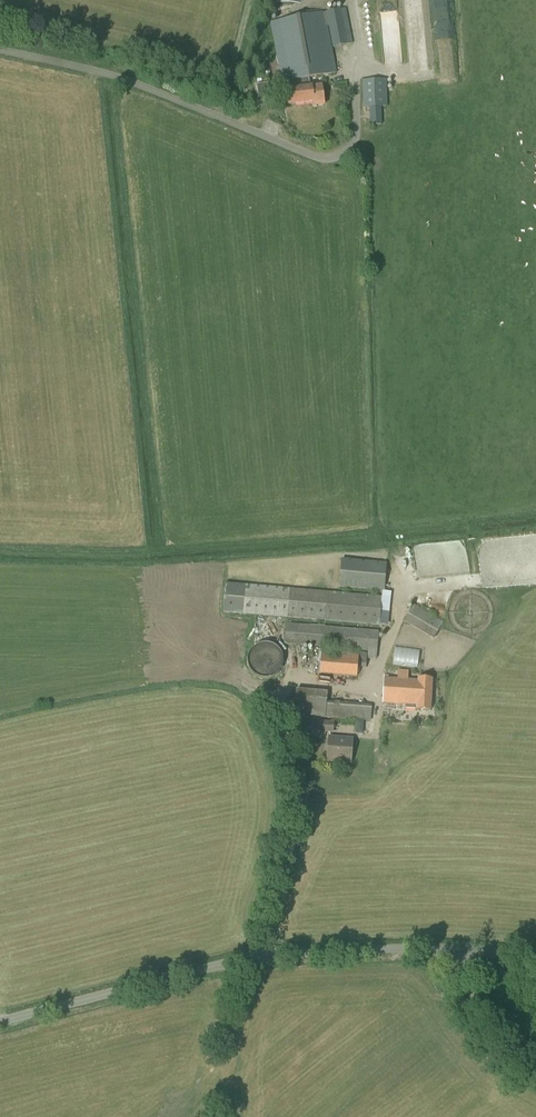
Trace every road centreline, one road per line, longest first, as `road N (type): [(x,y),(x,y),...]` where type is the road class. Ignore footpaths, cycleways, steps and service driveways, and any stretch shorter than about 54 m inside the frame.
road 1 (unclassified): [(0,1024),(258,957),(447,949),(535,956)]
road 2 (unclassified): [(354,142),(325,155),(115,76),(0,49)]
road 3 (track): [(354,142),(362,44),(356,0)]

